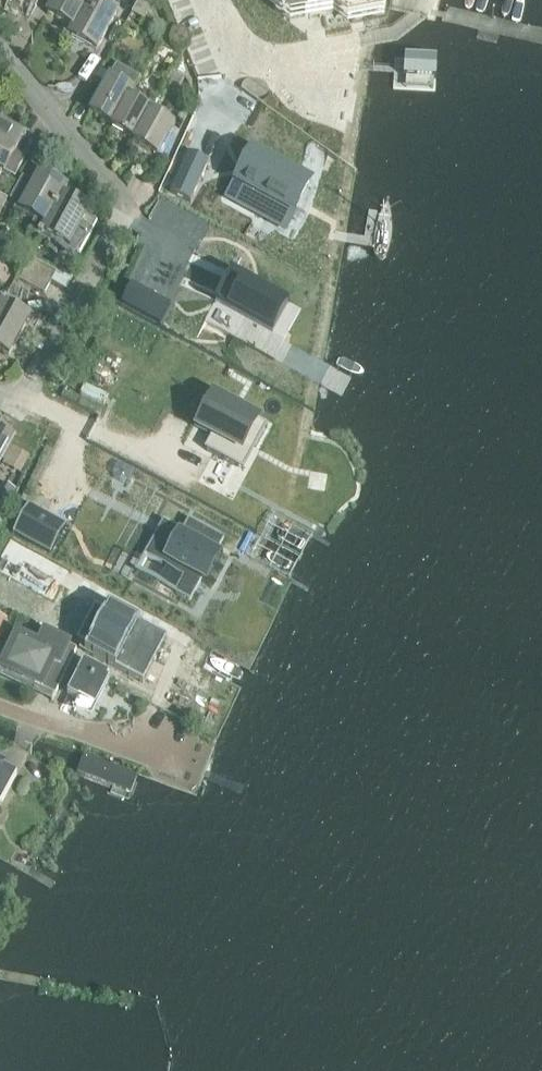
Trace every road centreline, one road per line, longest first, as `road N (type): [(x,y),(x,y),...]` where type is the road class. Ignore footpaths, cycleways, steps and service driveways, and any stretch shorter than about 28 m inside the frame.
road 1 (residential): [(0,60),(115,197),(123,219),(29,390),(0,399)]
road 2 (residential): [(171,763),(0,707)]

